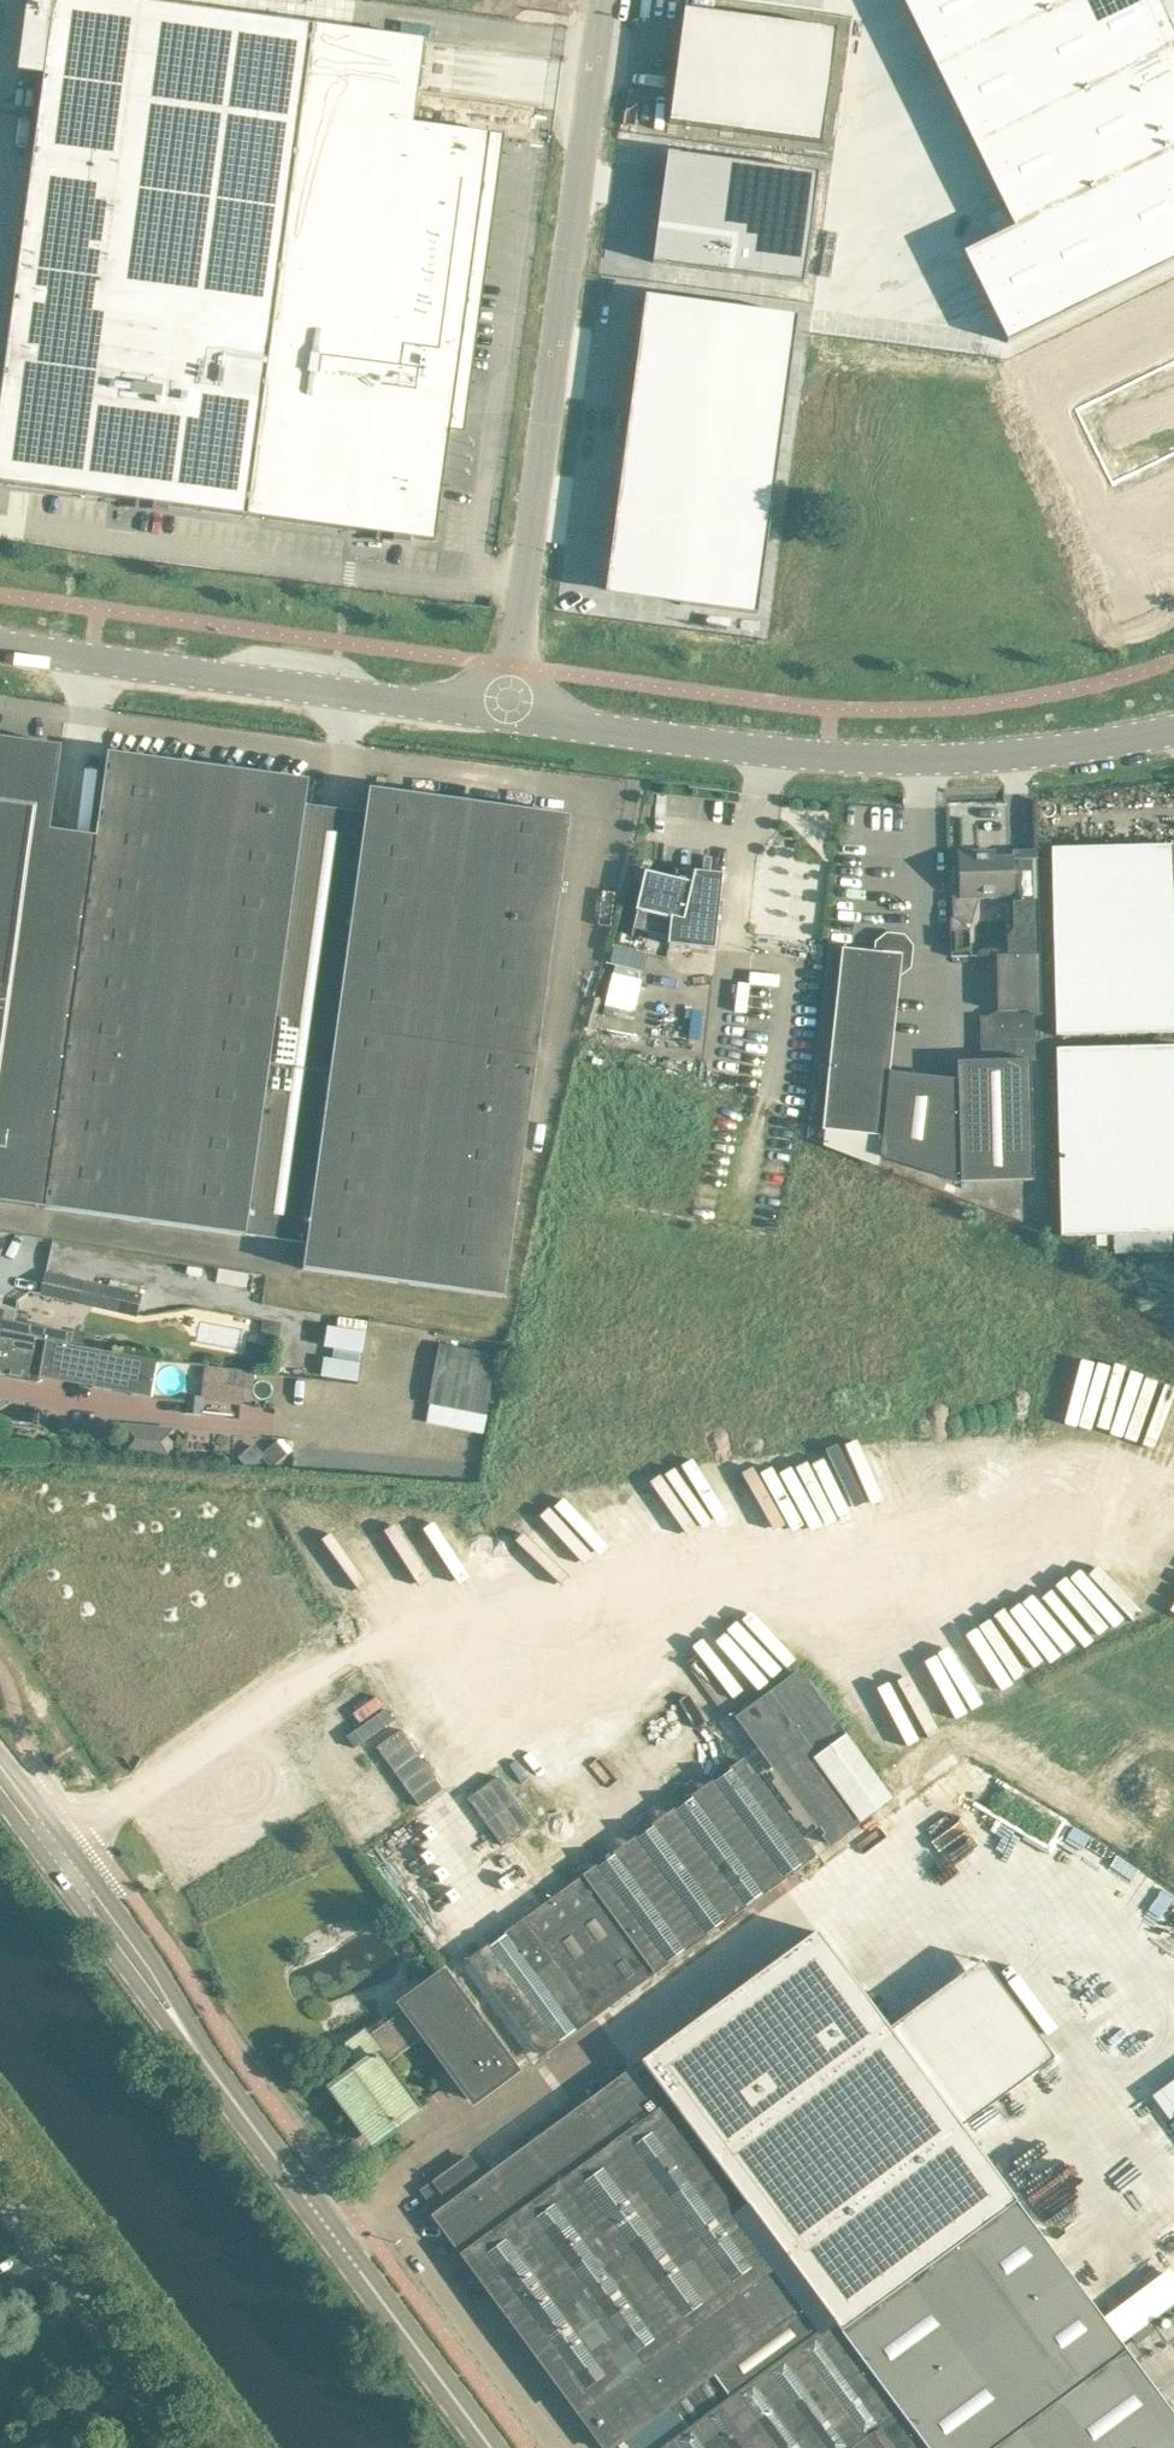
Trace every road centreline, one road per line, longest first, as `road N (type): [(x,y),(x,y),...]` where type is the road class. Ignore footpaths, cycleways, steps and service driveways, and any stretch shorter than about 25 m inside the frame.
road 1 (tertiary): [(0,1785),(490,2447)]
road 2 (unclassified): [(604,0),(506,717)]
road 3 (unclassified): [(506,717),(850,763),(959,760),(1173,730)]
road 4 (unclassified): [(0,642),(506,717)]
road 5 (unclassified): [(0,2194),(185,2447)]

